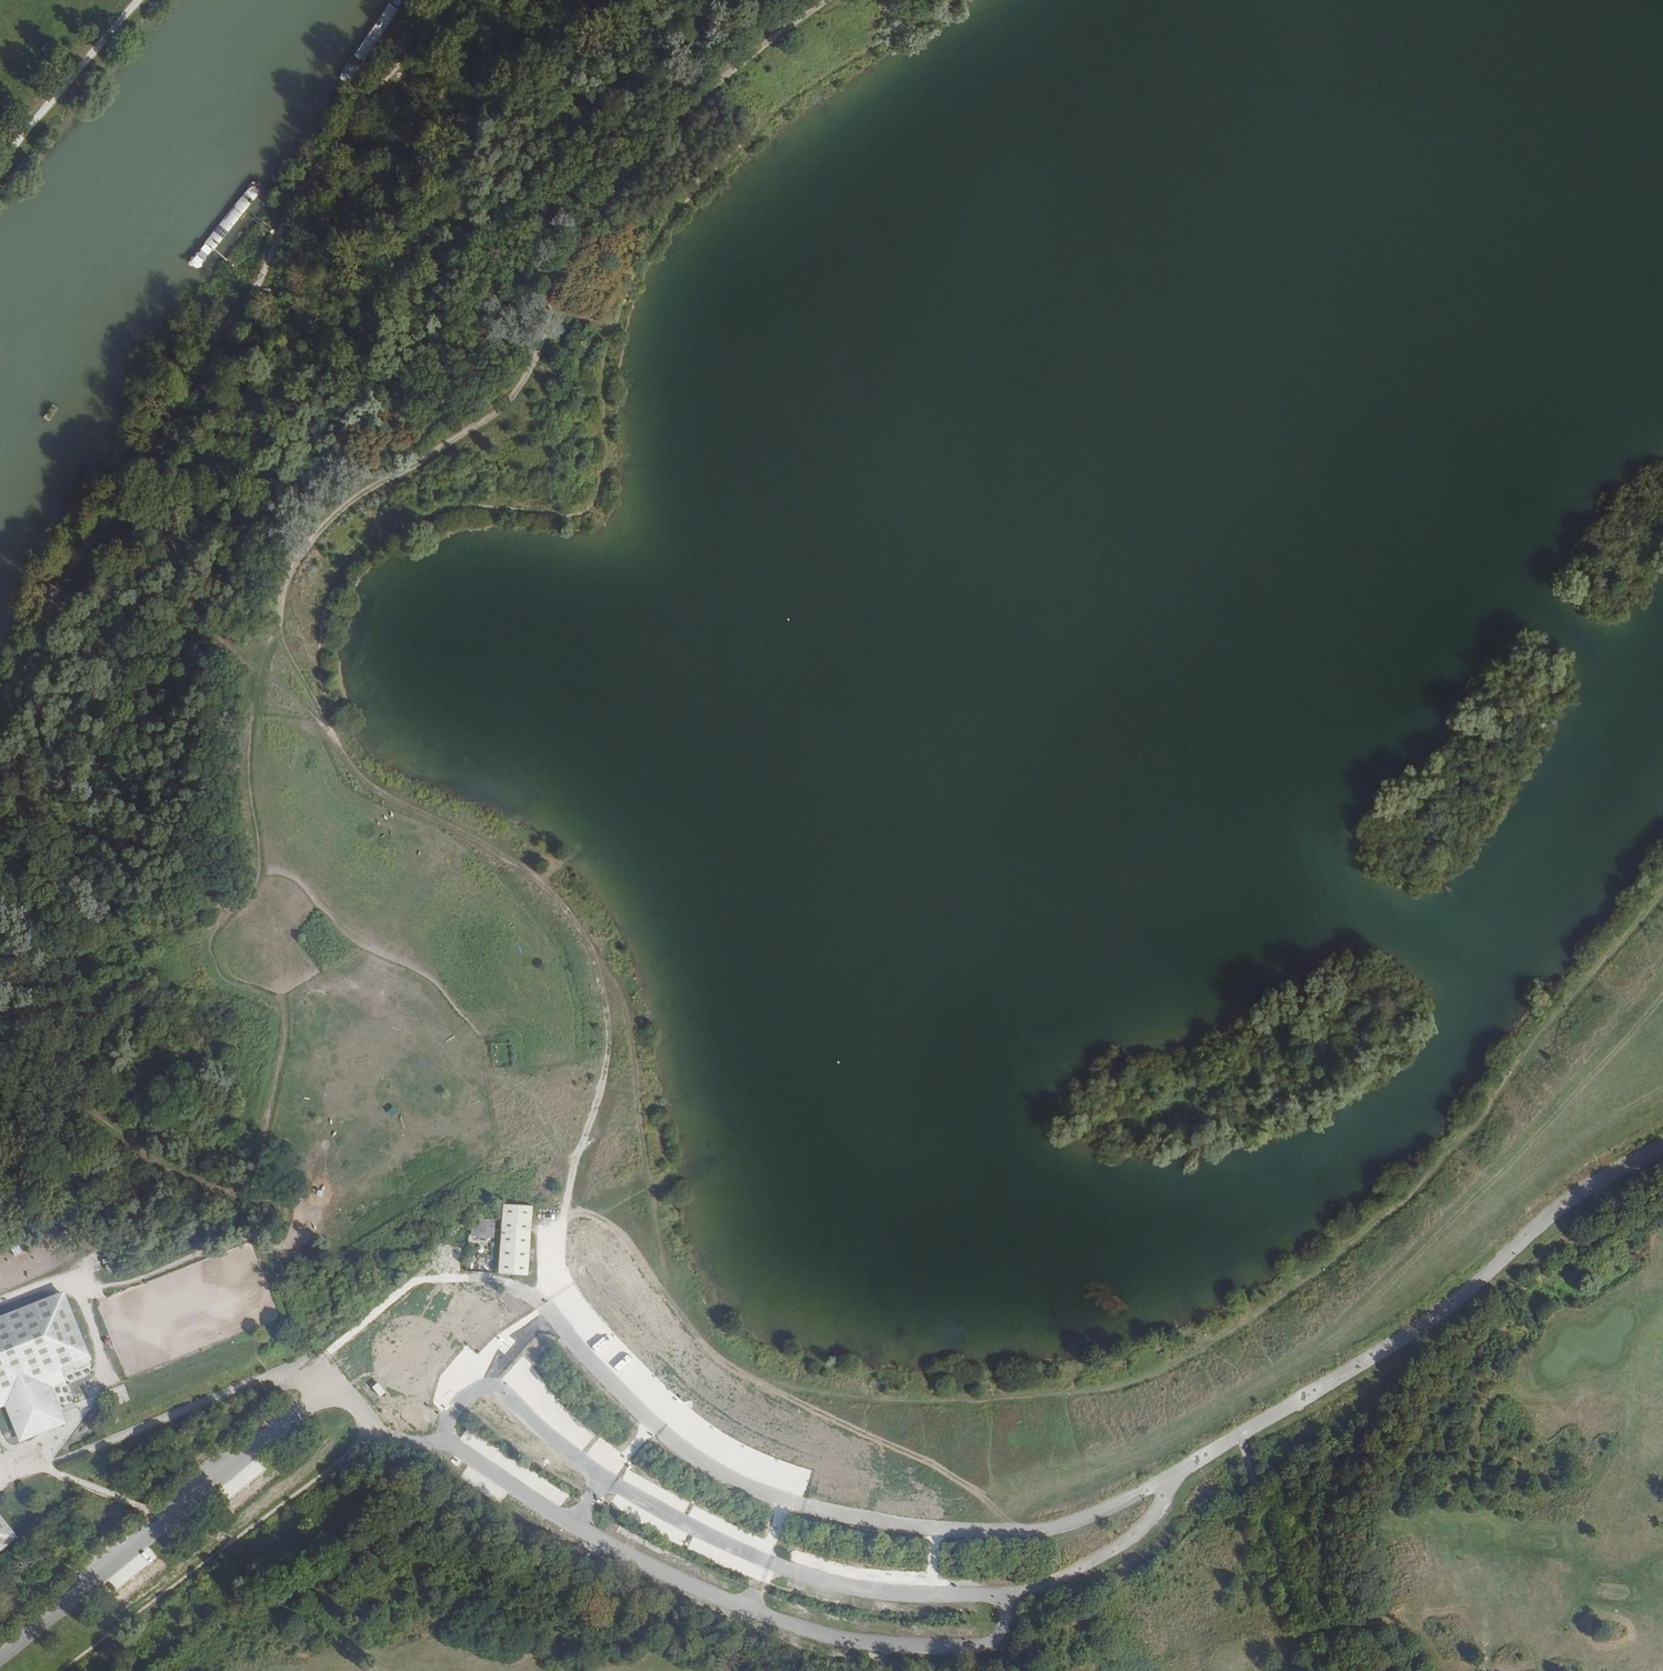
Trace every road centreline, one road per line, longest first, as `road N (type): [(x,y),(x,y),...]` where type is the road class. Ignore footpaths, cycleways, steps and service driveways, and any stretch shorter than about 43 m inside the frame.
road 1 (track): [(572,928),(596,1004),(600,1046),(557,1218),(551,1316)]
road 2 (track): [(0,164),(139,0)]

